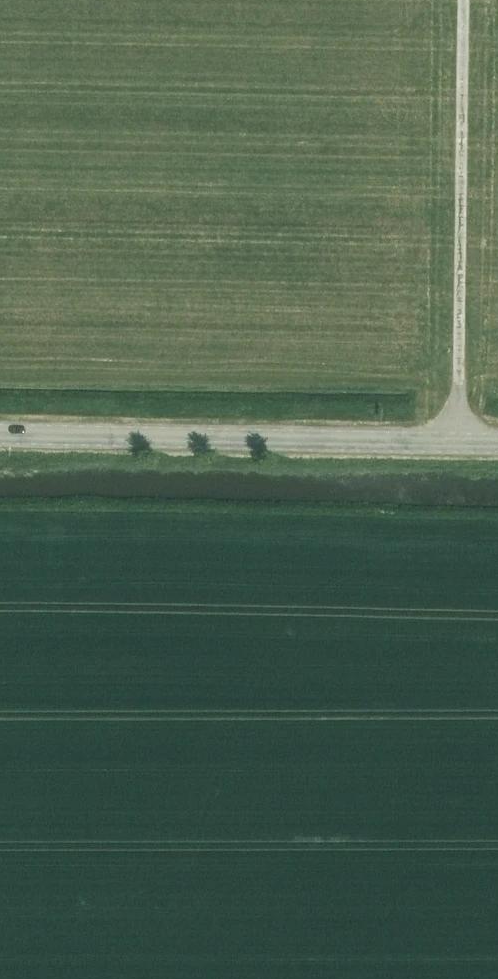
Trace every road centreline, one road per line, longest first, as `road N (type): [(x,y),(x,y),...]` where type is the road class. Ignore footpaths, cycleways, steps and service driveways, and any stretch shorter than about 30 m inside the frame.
road 1 (tertiary): [(497,443),(0,433)]

